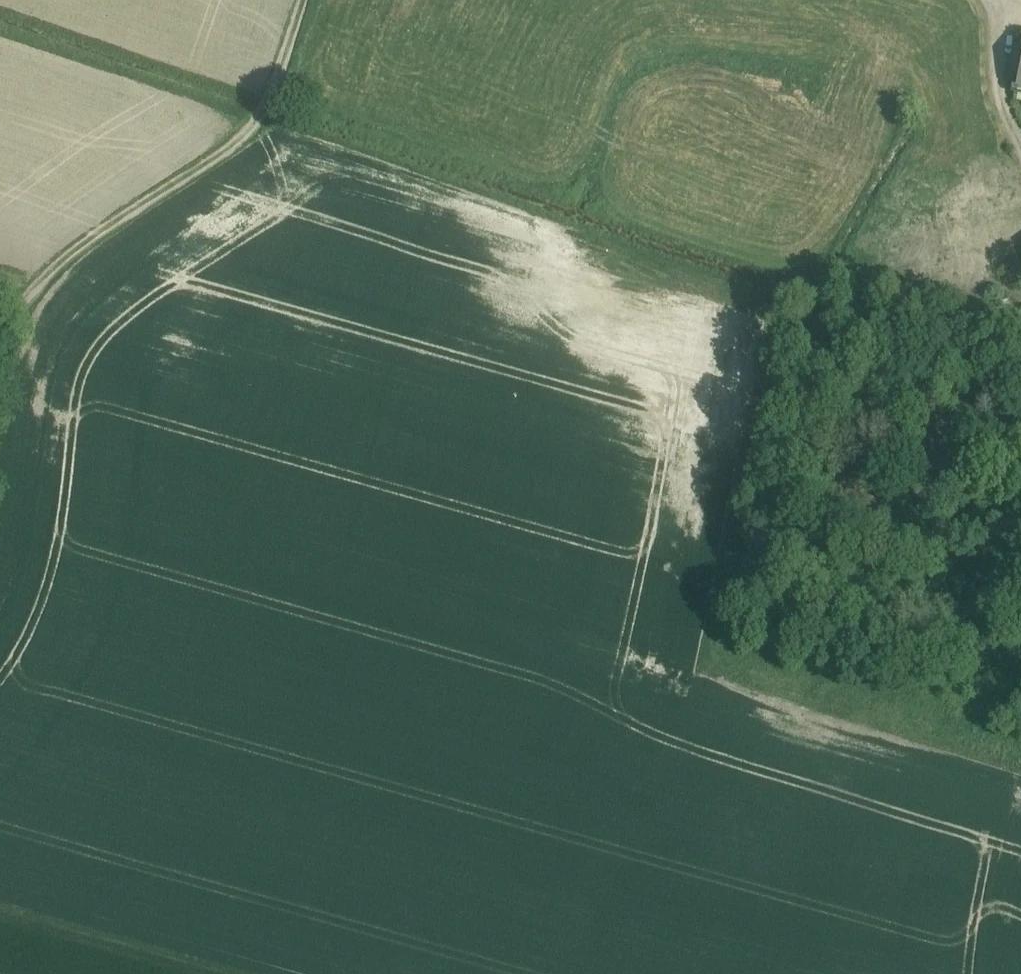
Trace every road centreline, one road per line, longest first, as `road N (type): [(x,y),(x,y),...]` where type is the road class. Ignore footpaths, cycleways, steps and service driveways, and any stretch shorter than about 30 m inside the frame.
road 1 (track): [(304,0),(245,138),(77,245),(25,298),(0,408)]

